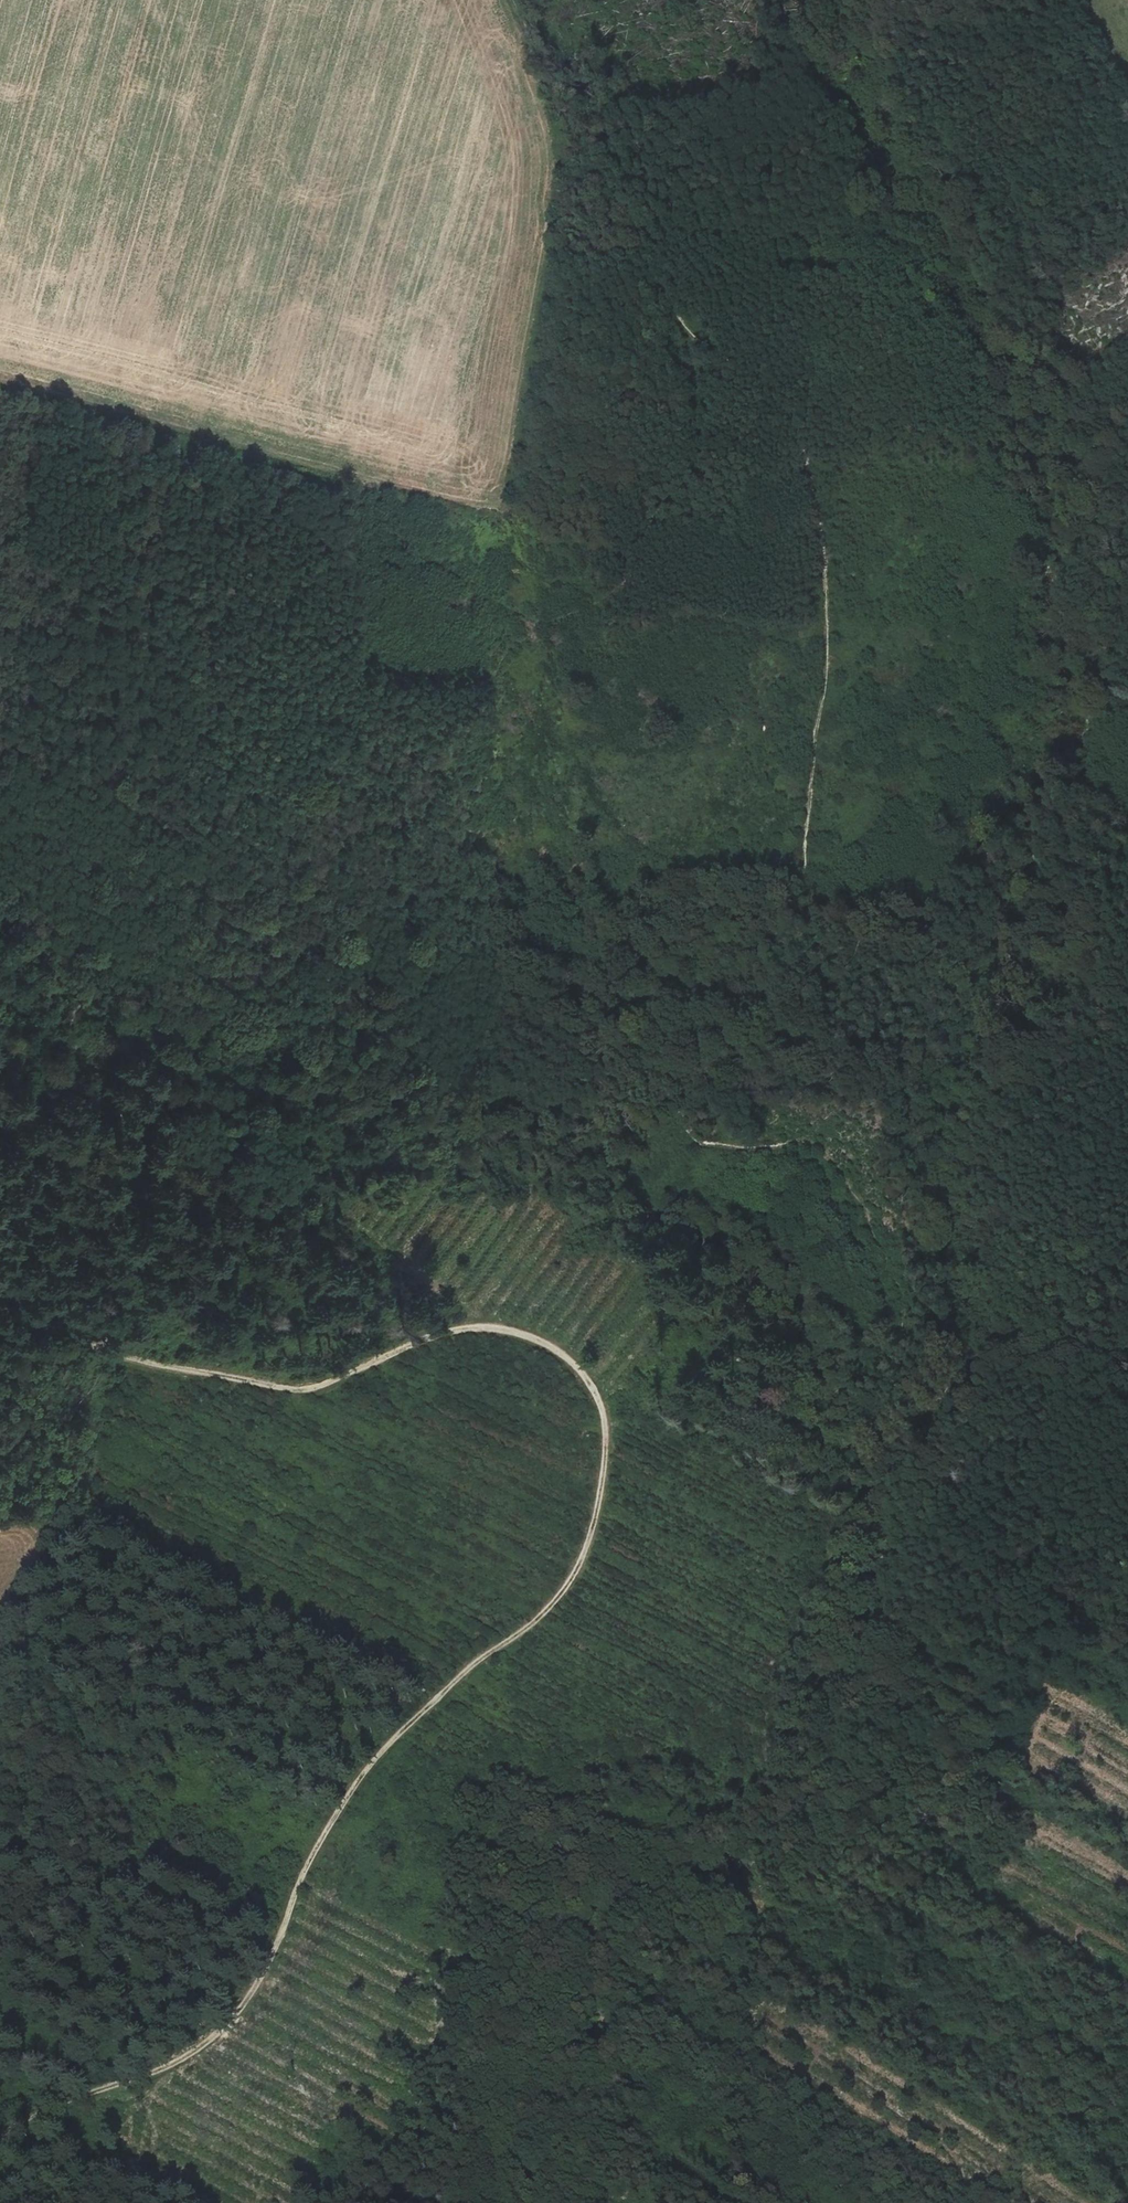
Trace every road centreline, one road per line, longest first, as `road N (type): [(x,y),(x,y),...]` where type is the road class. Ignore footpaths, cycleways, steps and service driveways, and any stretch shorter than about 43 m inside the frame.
road 1 (track): [(0,1308),(31,1326),(149,1362),(284,1387),(317,1386),(466,1329),(522,1335),(560,1351),(592,1384),(606,1439),(583,1558),(557,1600),(461,1674),(371,1763),(306,1868),(243,2006),(176,2063),(49,2110),(0,2144)]
road 2 (track): [(512,0),(682,323),(796,420),(815,481),(826,671),(811,758),(810,865),(782,971),(762,1011),(698,1087)]
road 3 (track): [(698,1087),(608,1081),(269,1015),(160,1021),(119,1005),(93,1008),(84,1017),(82,1047),(112,1118),(110,1153)]

